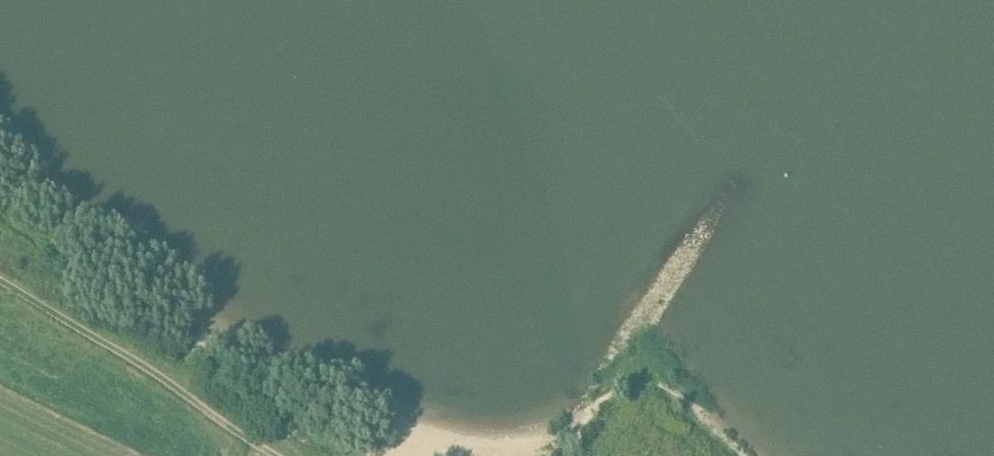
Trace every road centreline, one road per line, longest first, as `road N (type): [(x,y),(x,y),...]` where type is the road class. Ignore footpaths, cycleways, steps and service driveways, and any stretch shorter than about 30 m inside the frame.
road 1 (track): [(272,455),(143,364),(0,282)]

